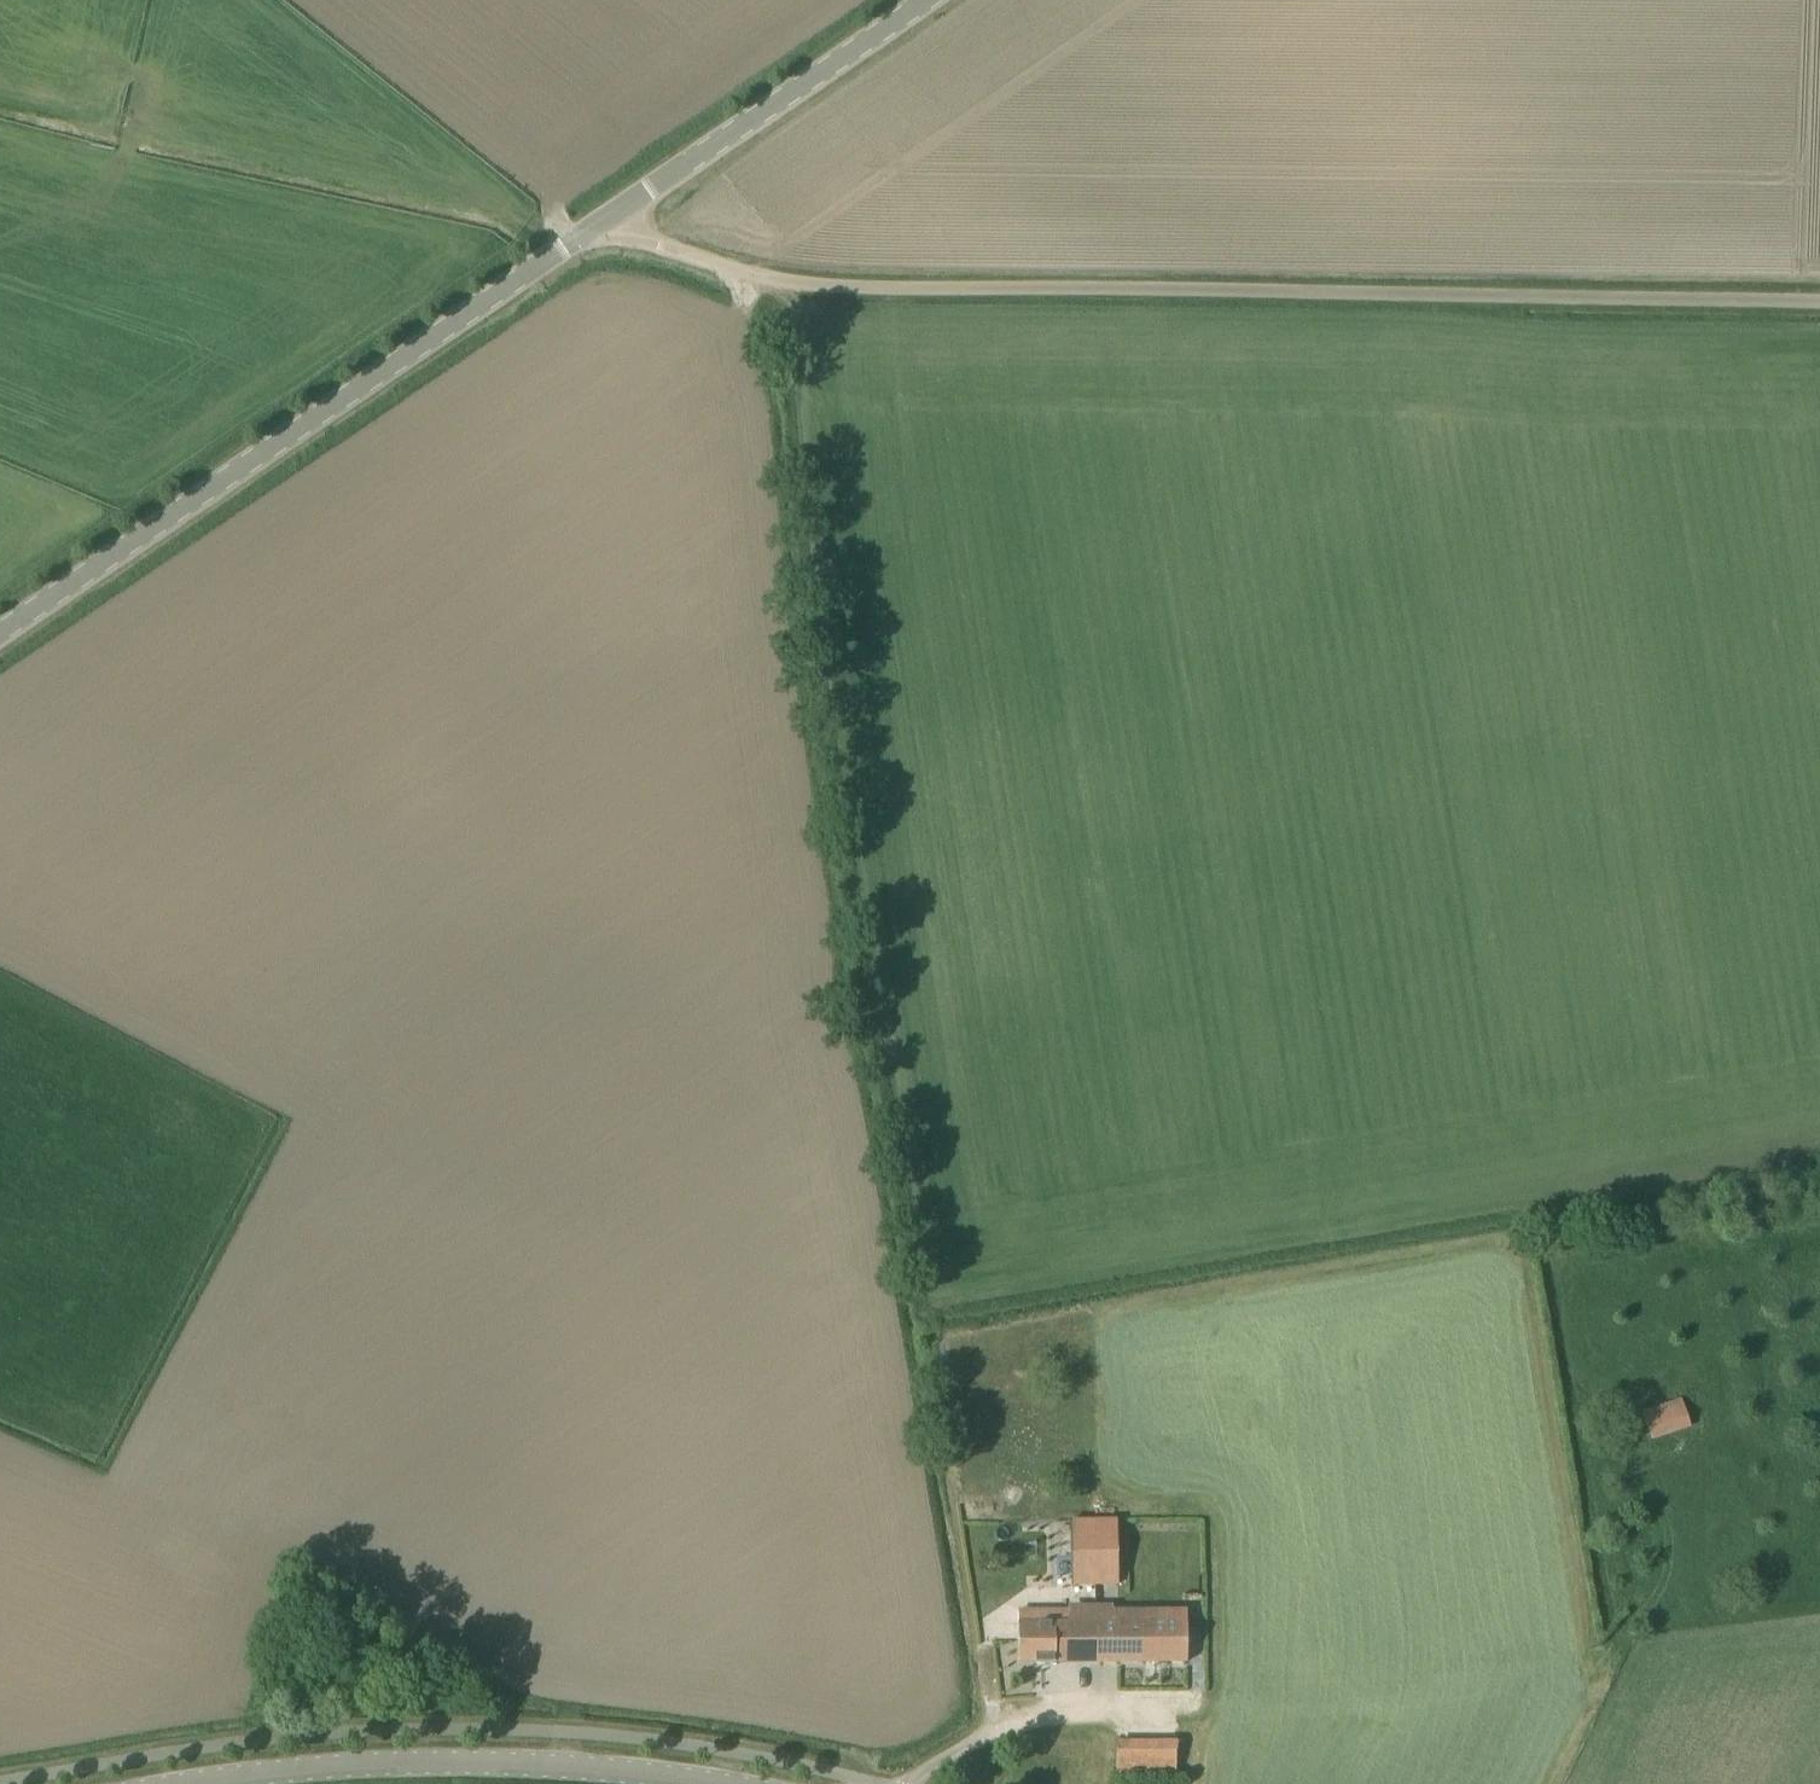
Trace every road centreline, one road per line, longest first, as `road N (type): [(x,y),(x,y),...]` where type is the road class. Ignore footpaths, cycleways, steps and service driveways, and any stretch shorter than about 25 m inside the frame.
road 1 (unclassified): [(1819,295),(837,284),(711,258),(617,215)]
road 2 (unclassified): [(917,1783),(965,1740),(1022,1713),(1390,1700),(1579,1667),(1610,1653),(1630,1627)]
road 3 (tertiary): [(0,633),(617,215)]
road 4 (tertiary): [(187,1783),(361,1764),(516,1764),(680,1783)]
road 5 (tertiary): [(617,215),(933,0)]

